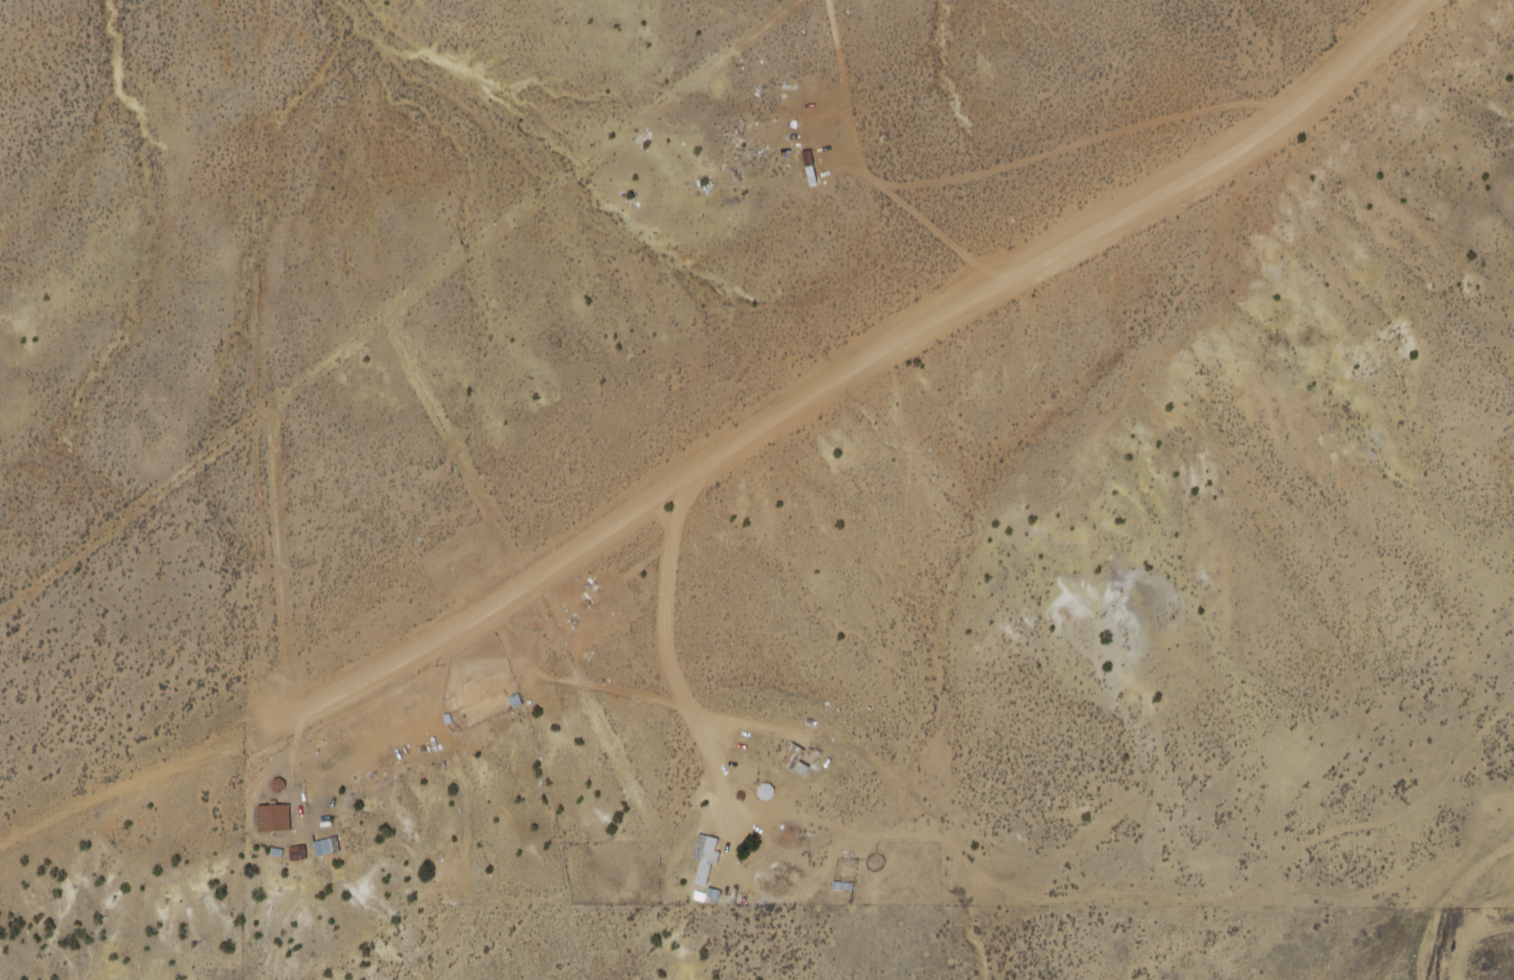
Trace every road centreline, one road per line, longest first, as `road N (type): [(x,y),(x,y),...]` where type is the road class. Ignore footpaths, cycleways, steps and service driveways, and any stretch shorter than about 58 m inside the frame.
road 1 (residential): [(0,843),(328,705),(438,646),(804,397),(1294,113),(1420,0)]

